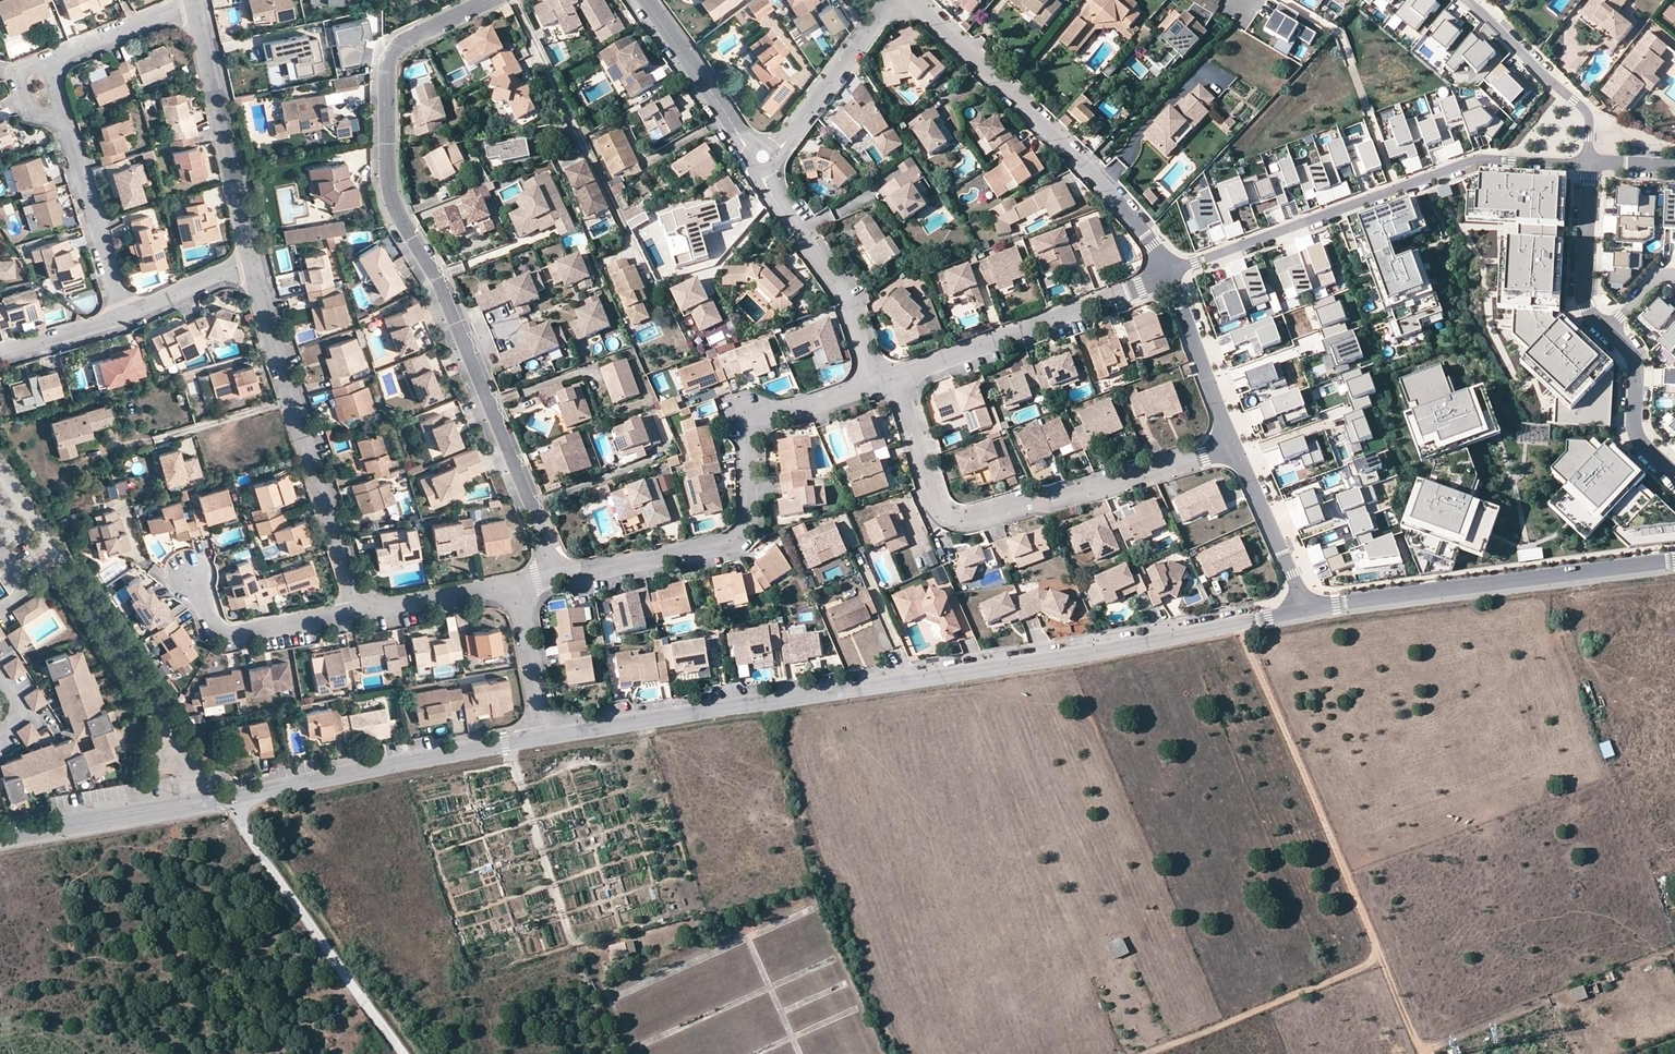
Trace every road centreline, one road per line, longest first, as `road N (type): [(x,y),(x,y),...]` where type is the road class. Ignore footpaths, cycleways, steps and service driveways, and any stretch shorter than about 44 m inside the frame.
road 1 (residential): [(545,736),(1072,656),(1298,610)]
road 2 (residential): [(492,0),(393,55),(388,179),(397,216),(443,285),(561,576)]
road 3 (track): [(1239,623),(1375,954),(1147,1053)]
road 4 (residential): [(561,576),(736,540),(746,526),(749,417),(885,380)]
road 5 (residential): [(1590,163),(1475,162),(1167,278)]
road 6 (residential): [(885,380),(904,401),(938,502),(960,518),(1231,445)]
road 7 (residential): [(1298,610),(1674,562)]
road 8 (residential): [(918,0),(1087,165),(1149,243),(1167,278)]
road 9 (residential): [(361,613),(253,259)]
road 10 (residential): [(234,795),(545,736)]
road 11 (unclassified): [(406,1053),(238,816),(234,795)]
road 12 (residential): [(885,380),(1167,278)]
road 13 (residential): [(253,259),(195,2)]
road 14 (residential): [(754,158),(842,294),(865,359),(885,380)]
road 15 (residential): [(0,835),(234,795)]
road 16 (residential): [(1469,0),(1590,118),(1590,163)]
road 17 (residential): [(754,158),(896,0)]
road 18 (residential): [(125,319),(64,116)]
road 19 (residential): [(189,573),(223,632),(361,613)]
road 20 (residential): [(647,0),(754,158)]
road 21 (residential): [(1231,445),(1287,563),(1298,610)]
road 22 (residential): [(1167,278),(1231,445)]
road 23 (residential): [(1590,163),(1586,305),(1610,328)]
road 24 (residential): [(1610,328),(1632,353),(1641,441),(1674,473)]
road 25 (residential): [(361,613),(518,585)]
road 26 (residential): [(48,59),(195,2)]
road 27 (residential): [(518,585),(545,736)]
road 28 (residential): [(125,319),(253,259)]
road 29 (residential): [(0,357),(125,319)]
road 30 (track): [(1422,1053),(1375,943)]

